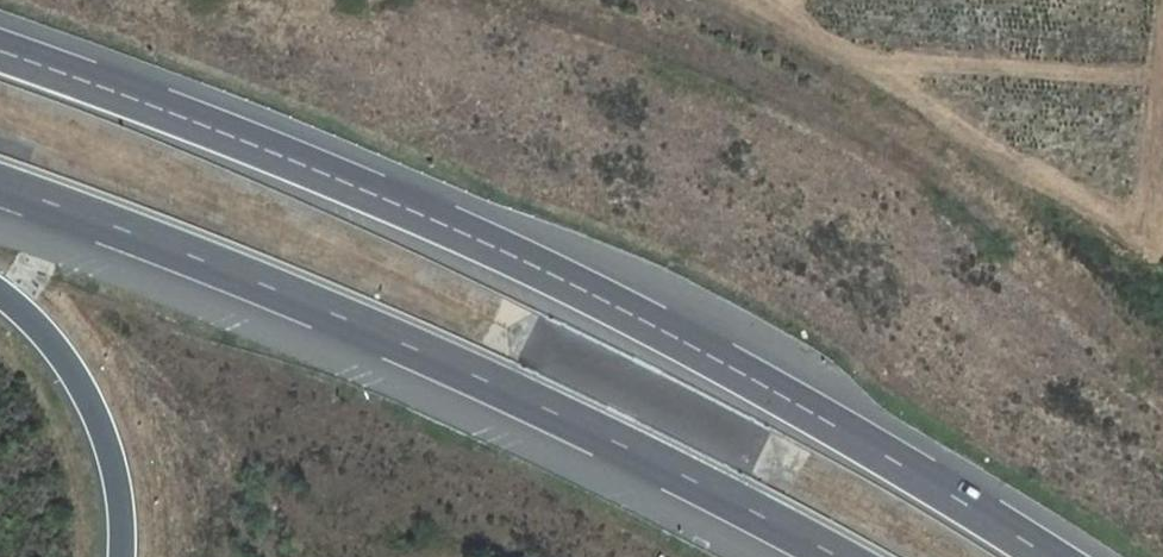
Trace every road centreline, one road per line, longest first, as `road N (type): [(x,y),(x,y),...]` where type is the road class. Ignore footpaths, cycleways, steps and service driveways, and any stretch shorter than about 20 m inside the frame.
road 1 (motorway): [(1046,556),(729,367),(509,255),(0,50)]
road 2 (motorway): [(0,185),(183,249),(460,364),(676,468),(837,556)]
road 3 (motorway): [(0,292),(66,358),(98,416),(122,499),(120,556)]

